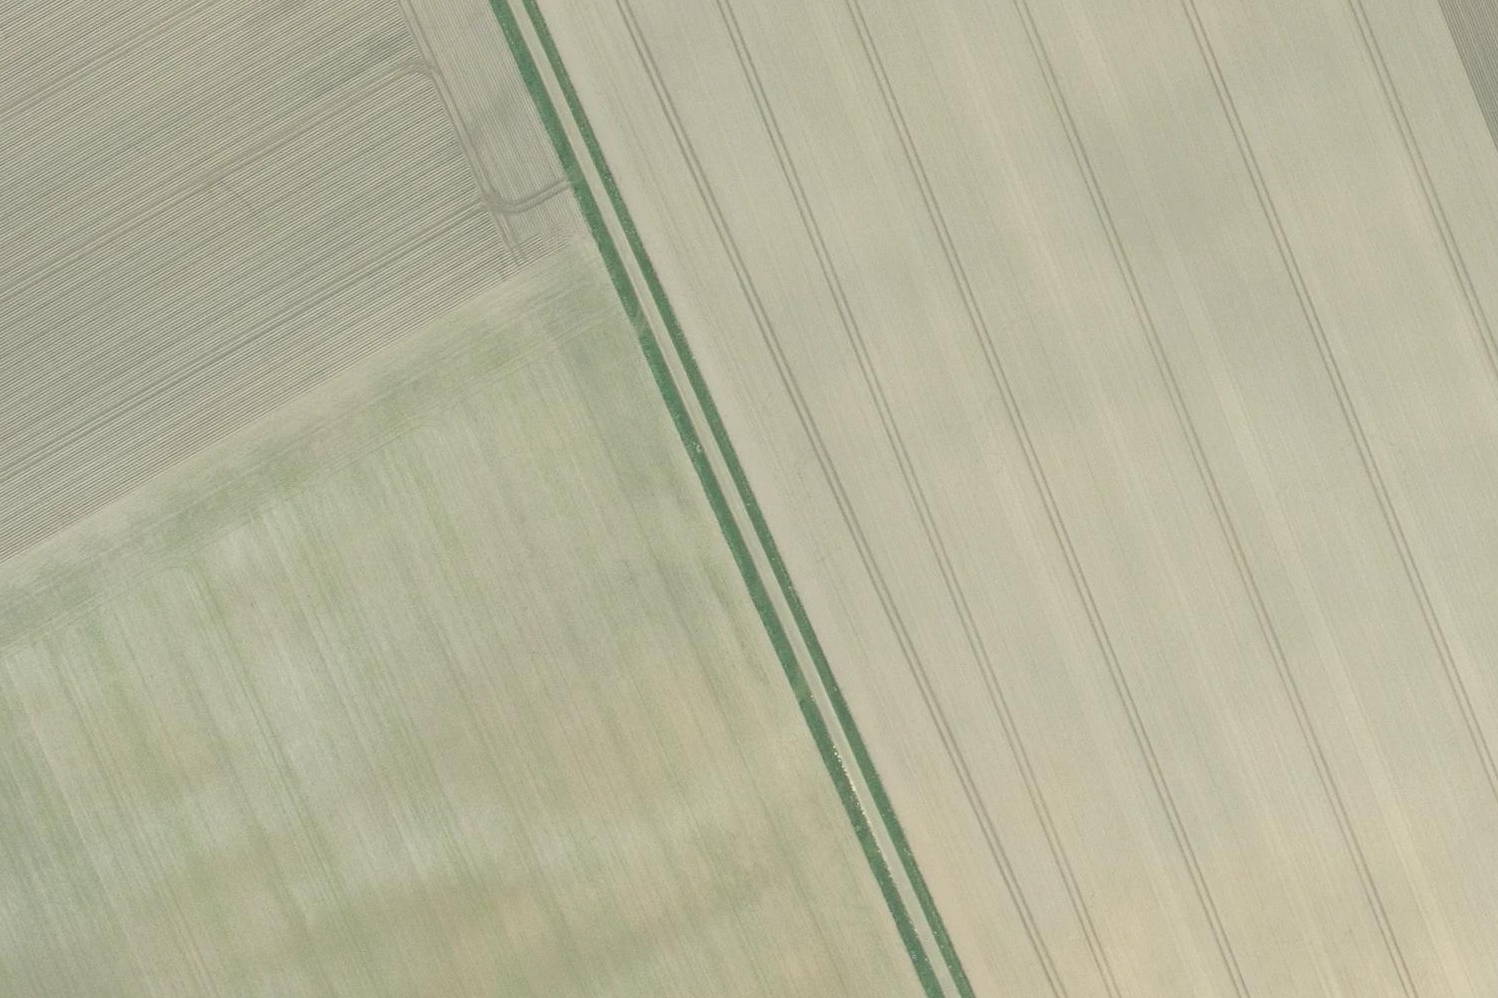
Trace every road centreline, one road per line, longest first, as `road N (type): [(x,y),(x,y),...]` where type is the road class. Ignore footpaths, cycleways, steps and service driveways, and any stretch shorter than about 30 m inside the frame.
road 1 (unclassified): [(953,997),(514,0)]

